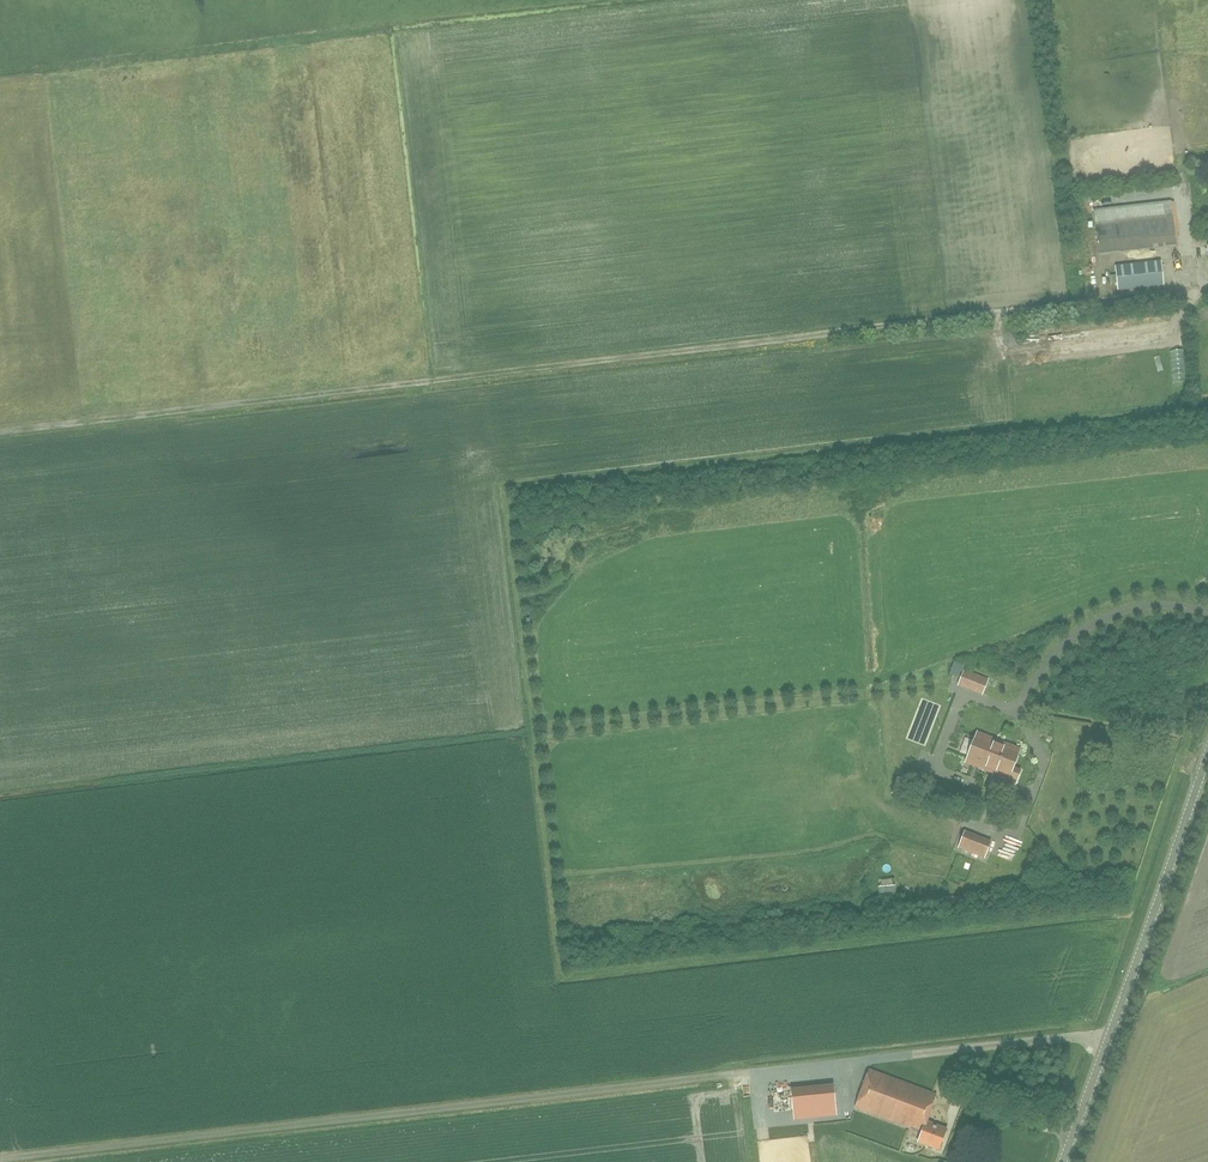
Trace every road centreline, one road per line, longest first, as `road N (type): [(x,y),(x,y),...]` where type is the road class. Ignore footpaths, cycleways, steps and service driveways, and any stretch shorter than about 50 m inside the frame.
road 1 (tertiary): [(1059,1161),(1207,755)]

